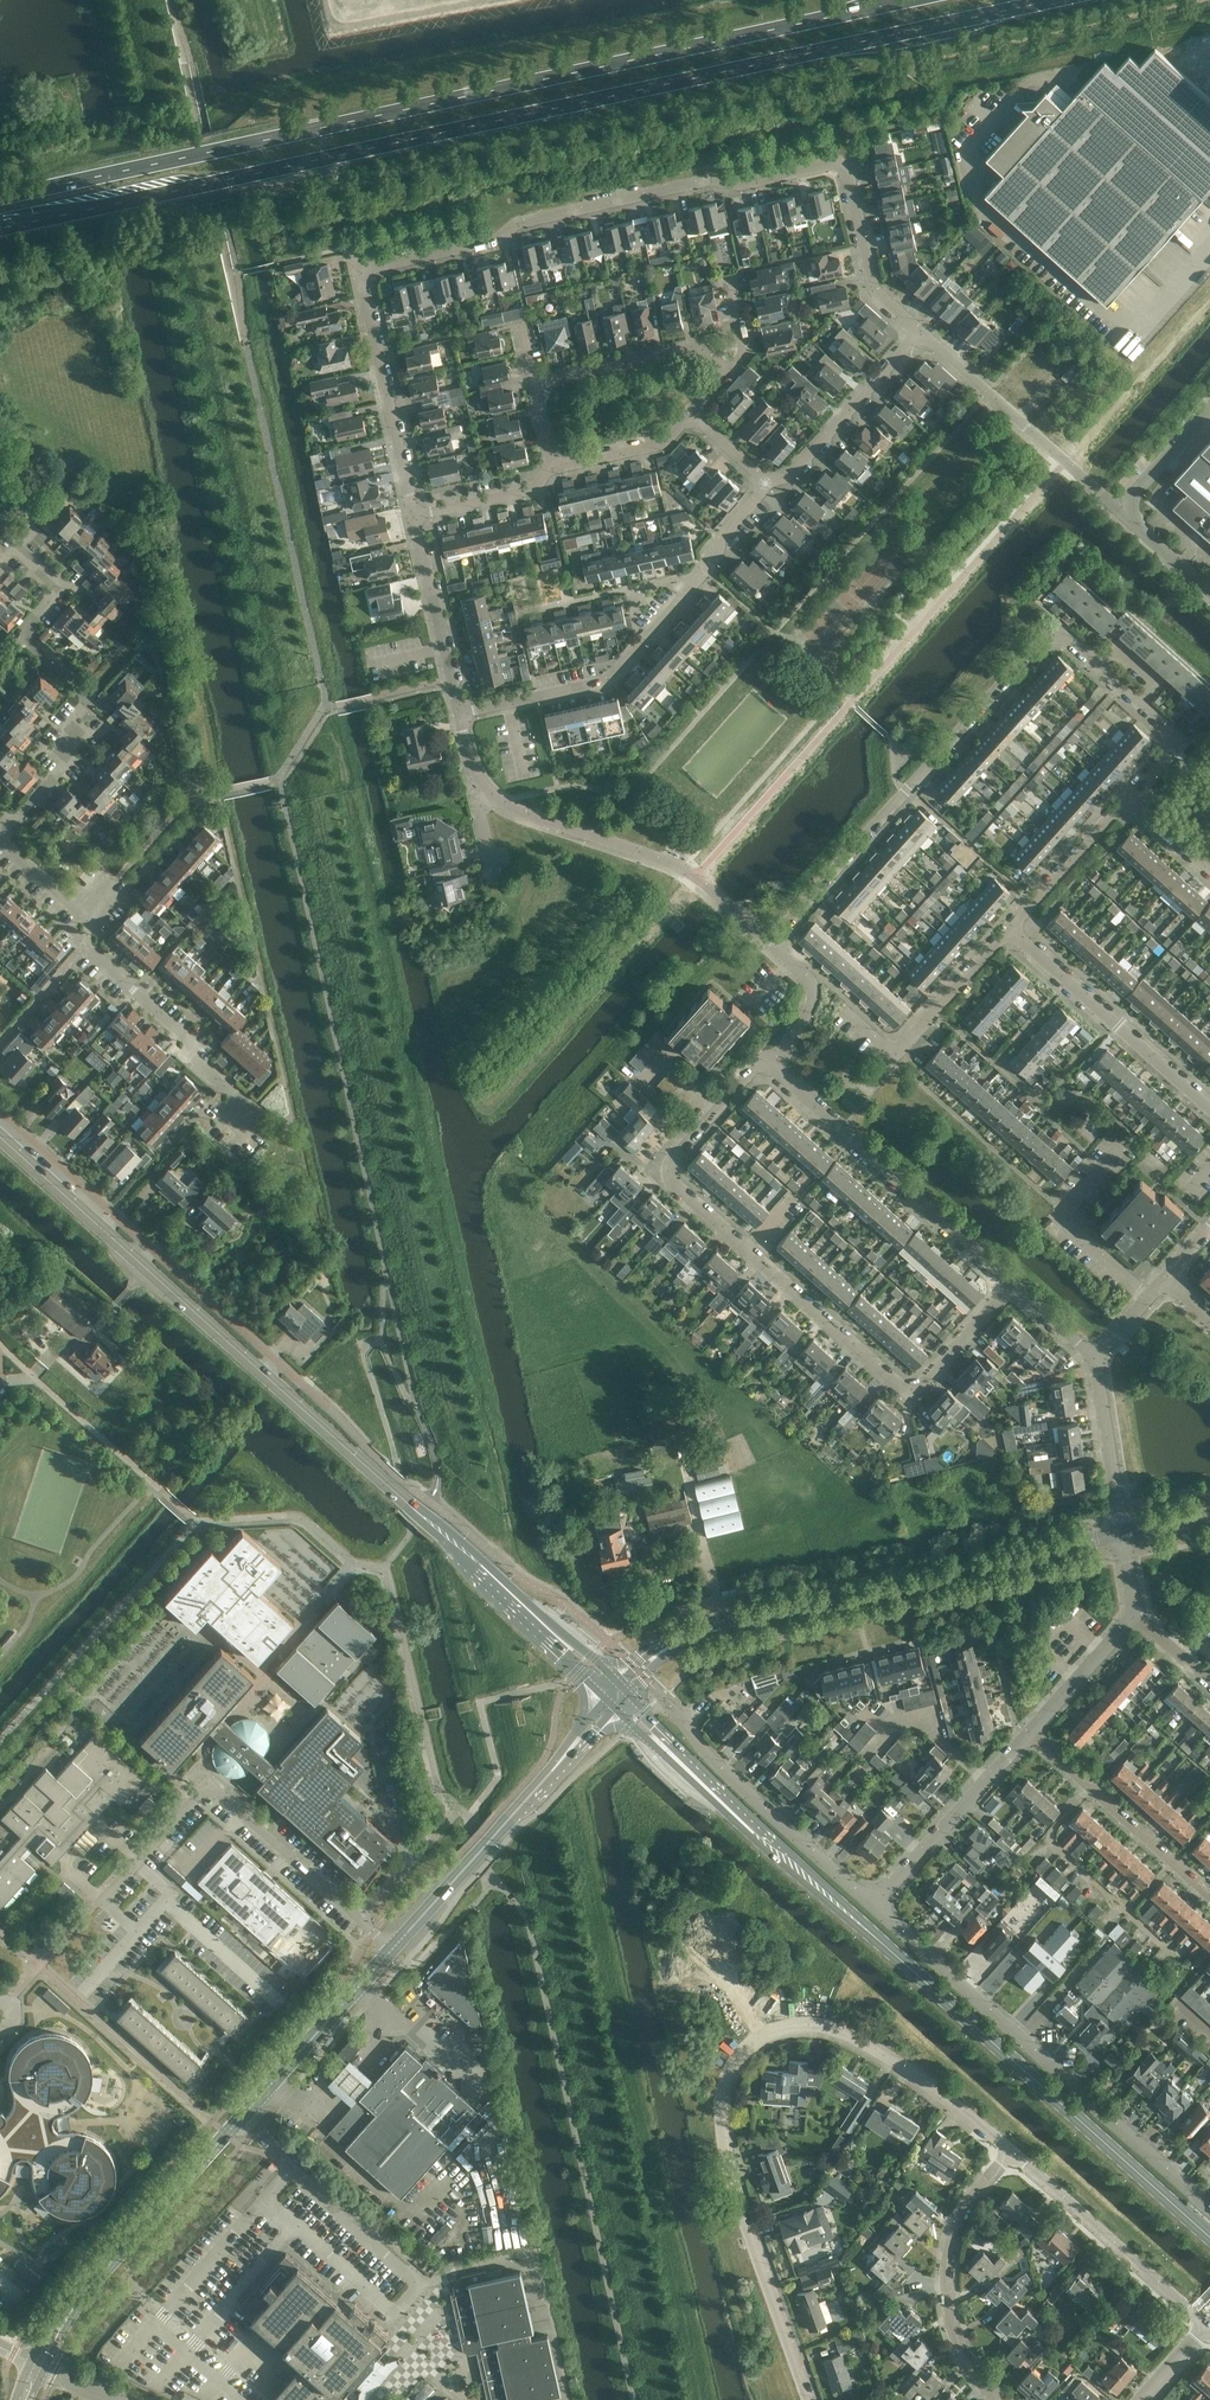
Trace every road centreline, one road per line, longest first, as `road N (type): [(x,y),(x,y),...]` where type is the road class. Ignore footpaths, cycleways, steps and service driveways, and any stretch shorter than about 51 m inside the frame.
road 1 (trunk): [(0,228),(1039,0)]
road 2 (trunk): [(912,0),(0,199)]
road 3 (tertiary): [(551,1633),(0,1137)]
road 4 (tertiary): [(1209,2238),(670,1748)]
road 5 (residential): [(921,334),(874,285),(846,160),(519,225),(496,243),(362,273)]
road 6 (residential): [(809,2399),(727,2161),(723,2094),(738,2056),(788,2028),(849,2034),(924,2079),(1013,2152)]
road 7 (residential): [(1011,1289),(931,1378),(906,1386),(677,1184),(675,1157),(759,1068),(784,1063)]
road 8 (residential): [(770,942),(1042,644),(1071,644),(1173,738)]
road 9 (tertiary): [(36,2364),(86,2288),(393,1949)]
road 10 (residential): [(0,837),(81,744),(63,728),(90,697),(18,636),(60,586),(28,558),(30,524),(0,495)]
road 11 (tertiary): [(669,1647),(1118,1533)]
road 12 (residential): [(1209,2209),(870,1905)]
road 13 (residential): [(265,1122),(193,1061),(195,1042),(87,950),(86,912),(0,837)]
road 14 (unclassified): [(101,1899),(208,1789),(393,1949)]
road 15 (residential): [(508,703),(610,680),(718,561),(723,536),(768,486)]
road 16 (residential): [(1011,1289),(788,1080),(784,1063)]
road 17 (residential): [(770,942),(694,878),(488,791)]
road 18 (residential): [(1000,2399),(966,2360),(950,2318),(947,2270),(965,2206),(1013,2152)]
road 19 (tertiary): [(393,1949),(574,1746)]
road 20 (residential): [(870,1905),(678,1715)]
road 21 (residential): [(1209,1109),(1010,929)]
road 22 (residential): [(1013,2152),(1208,2327)]
road 23 (residential): [(416,517),(362,273)]
road 24 (residential): [(1209,1897),(1029,1728)]
road 25 (residential): [(870,1905),(1029,1728)]
road 26 (residential): [(842,1014),(898,1052),(1010,929)]
road 27 (residential): [(768,486),(791,479),(921,334)]
road 28 (residential): [(1149,1298),(1061,1218),(1123,1144)]
road 29 (residential): [(536,383),(703,350),(727,372)]
road 30 (residential): [(459,713),(416,517)]
road 31 (residential): [(1064,464),(921,334)]
road 32 (residential): [(1118,1533),(1094,1357)]
road 33 (residential): [(1010,929),(1129,799)]
road 34 (residential): [(552,467),(663,447),(692,417)]
road 35 (residential): [(1029,1728),(1130,1616)]
road 36 (residential): [(416,517),(535,488),(552,467)]
road 37 (residential): [(784,1063),(810,989),(770,942)]
road 38 (unclassified): [(1209,408),(1120,512)]
road 39 (unclassified): [(1209,594),(1120,512)]

